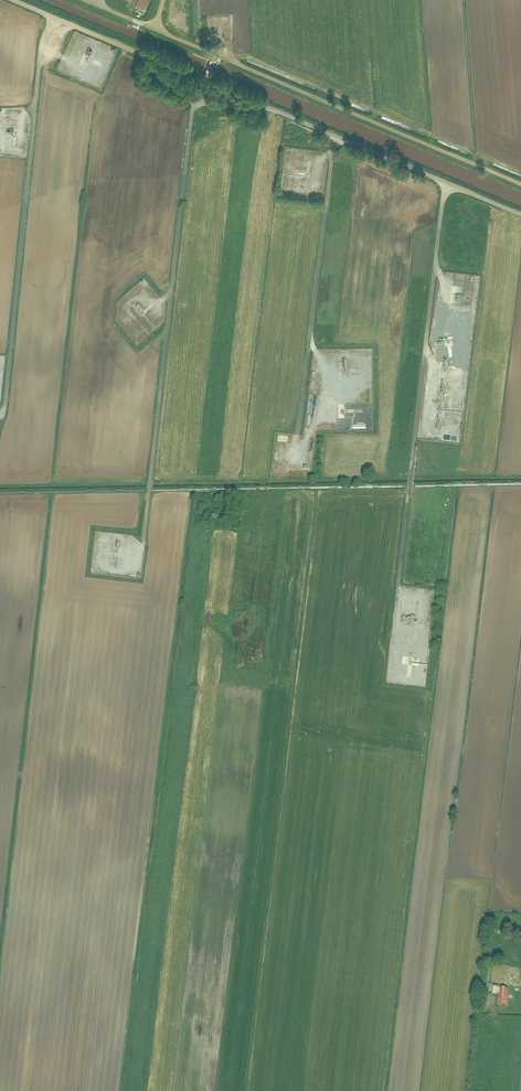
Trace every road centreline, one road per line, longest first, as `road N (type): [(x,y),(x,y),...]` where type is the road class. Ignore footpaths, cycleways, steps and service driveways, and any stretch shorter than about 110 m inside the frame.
road 1 (track): [(195,101),(143,543)]
road 2 (track): [(445,182),(398,588)]
road 3 (unclassified): [(520,184),(218,55)]
road 4 (track): [(336,136),(297,439)]
road 5 (unclassified): [(86,0),(218,55)]

